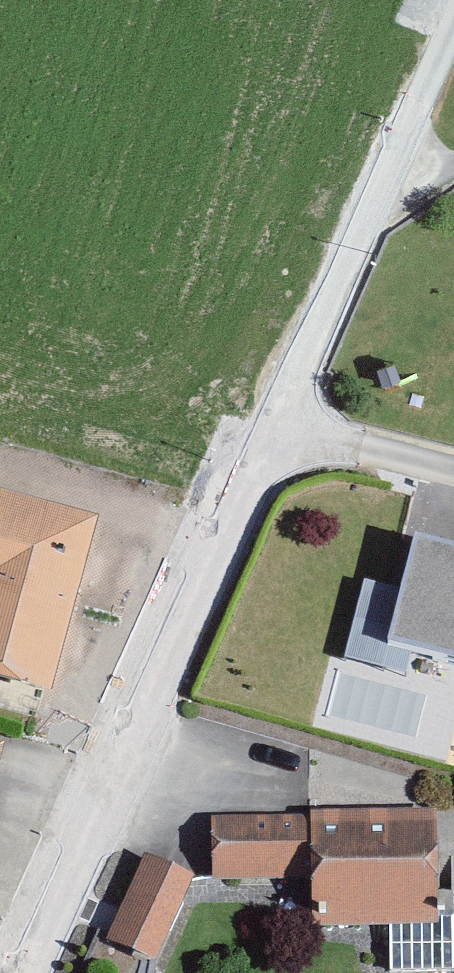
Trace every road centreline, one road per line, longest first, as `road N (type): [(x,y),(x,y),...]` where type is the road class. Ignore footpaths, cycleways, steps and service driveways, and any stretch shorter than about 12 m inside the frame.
road 1 (residential): [(24,972),(283,448)]
road 2 (residential): [(283,448),(453,38)]
road 3 (residential): [(283,448),(360,445),(453,470)]

